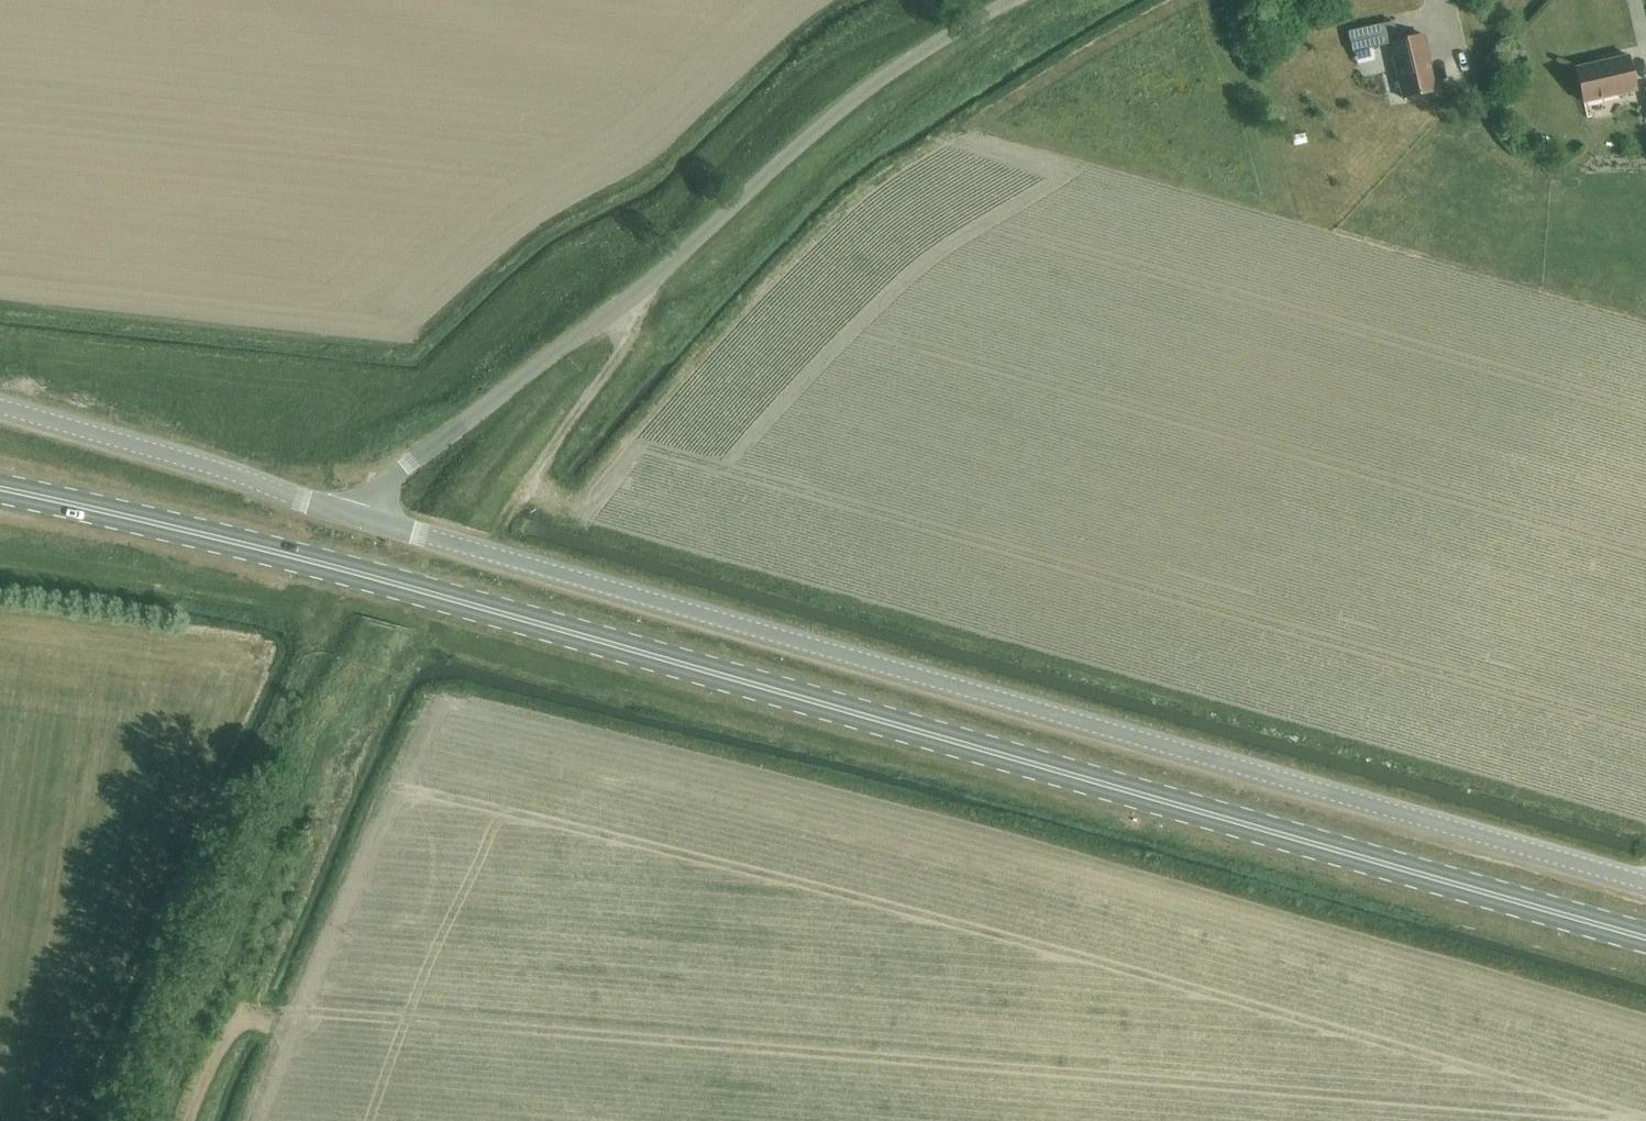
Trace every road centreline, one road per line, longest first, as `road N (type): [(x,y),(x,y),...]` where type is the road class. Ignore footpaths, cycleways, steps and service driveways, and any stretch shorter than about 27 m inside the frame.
road 1 (primary): [(1645,938),(574,633),(0,488)]
road 2 (track): [(1645,1025),(954,827),(447,704),(419,725),(250,1120)]
road 3 (unclassified): [(1645,883),(362,518)]
road 4 (unclassified): [(1009,0),(870,88),(640,290),(416,457),(373,495),(362,518)]
road 5 (unclassified): [(362,518),(0,406)]
road 6 (track): [(640,290),(612,365),(488,554)]
road 7 (track): [(185,1120),(203,1072),(234,1031),(253,1021),(288,1023)]

